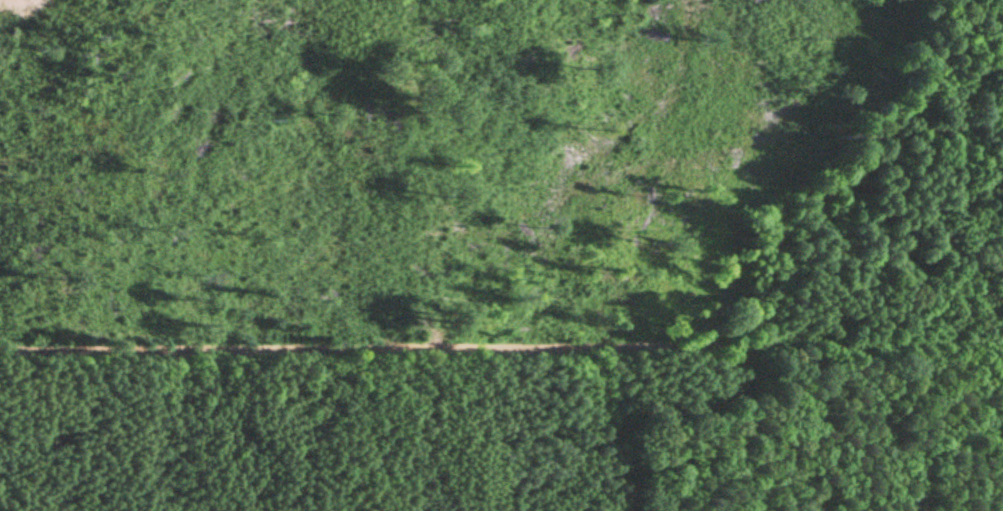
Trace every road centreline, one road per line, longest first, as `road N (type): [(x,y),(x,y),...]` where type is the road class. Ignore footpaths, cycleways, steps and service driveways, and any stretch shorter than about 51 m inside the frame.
road 1 (track): [(0,347),(1002,345)]

